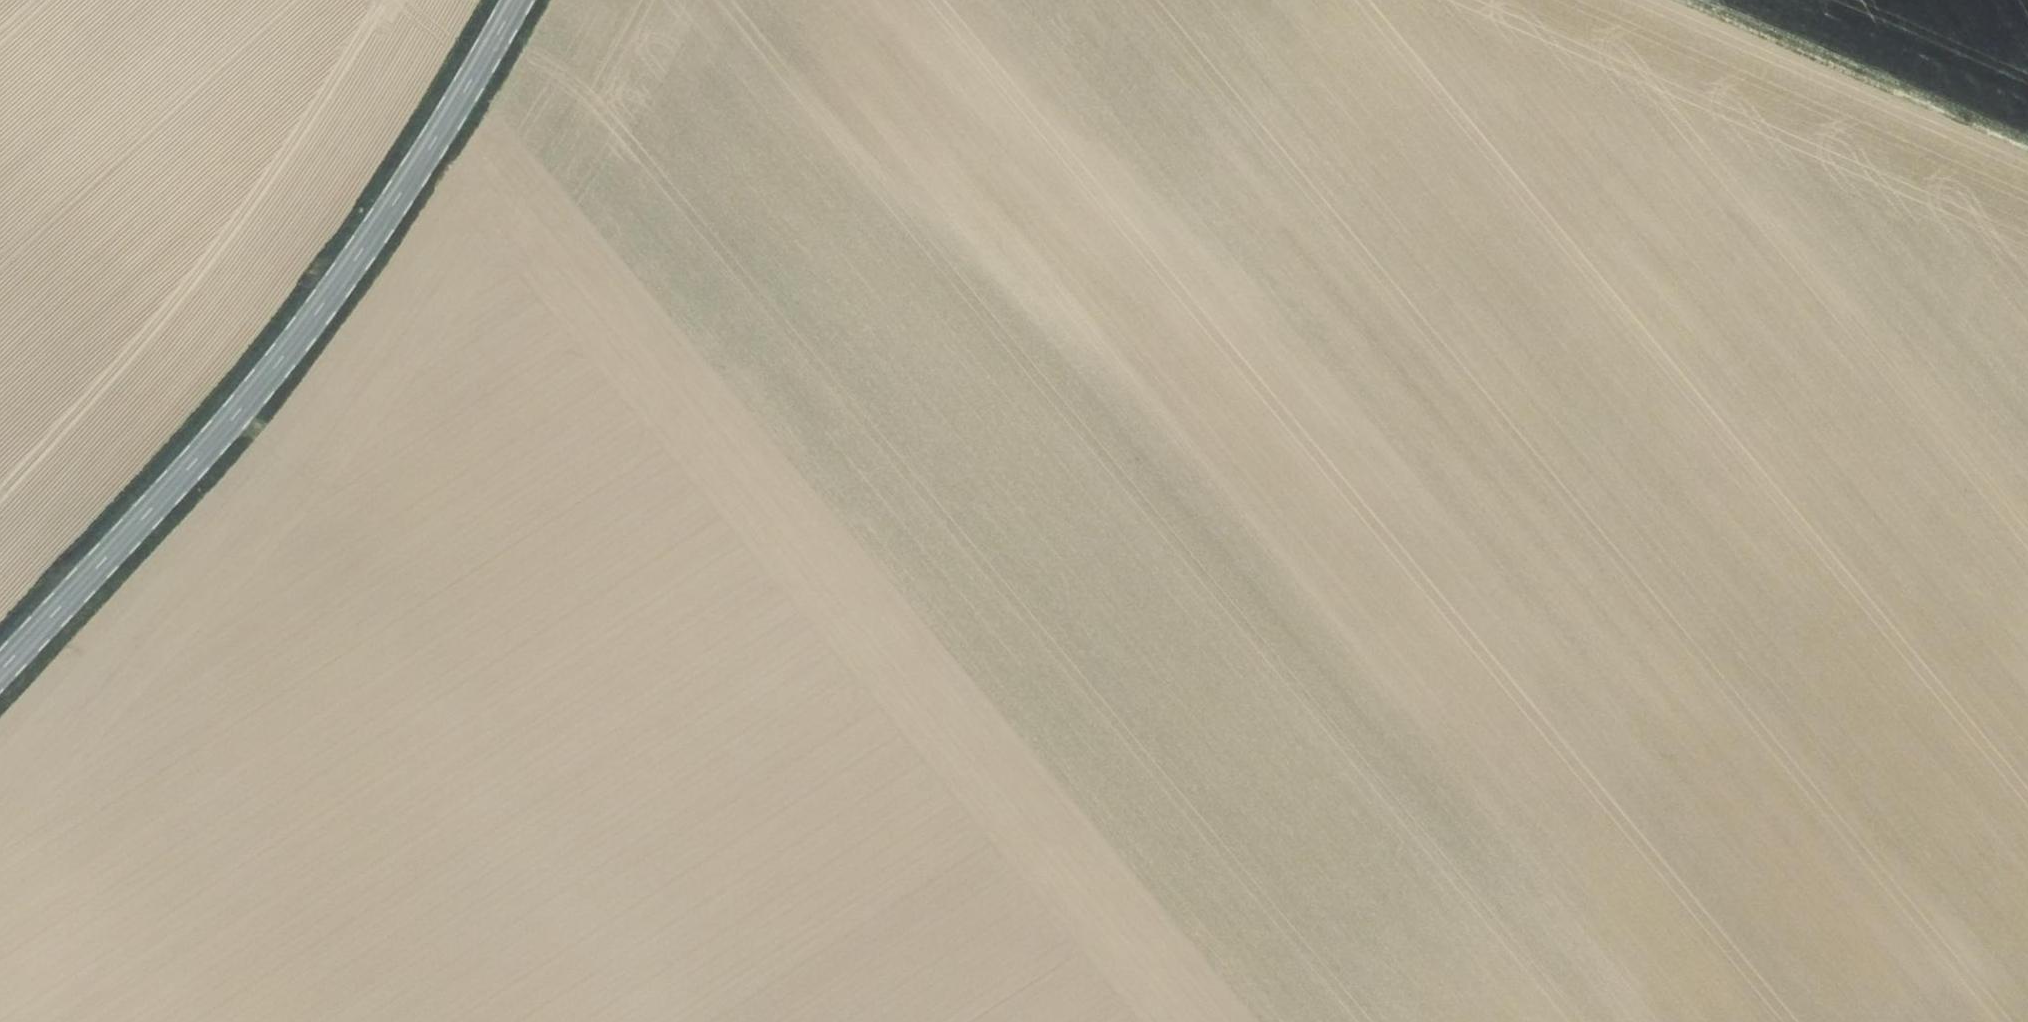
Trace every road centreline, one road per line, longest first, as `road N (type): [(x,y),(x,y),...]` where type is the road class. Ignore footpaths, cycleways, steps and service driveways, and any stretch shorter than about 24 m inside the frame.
road 1 (tertiary): [(517,0),(437,138),(291,348),(0,671)]

